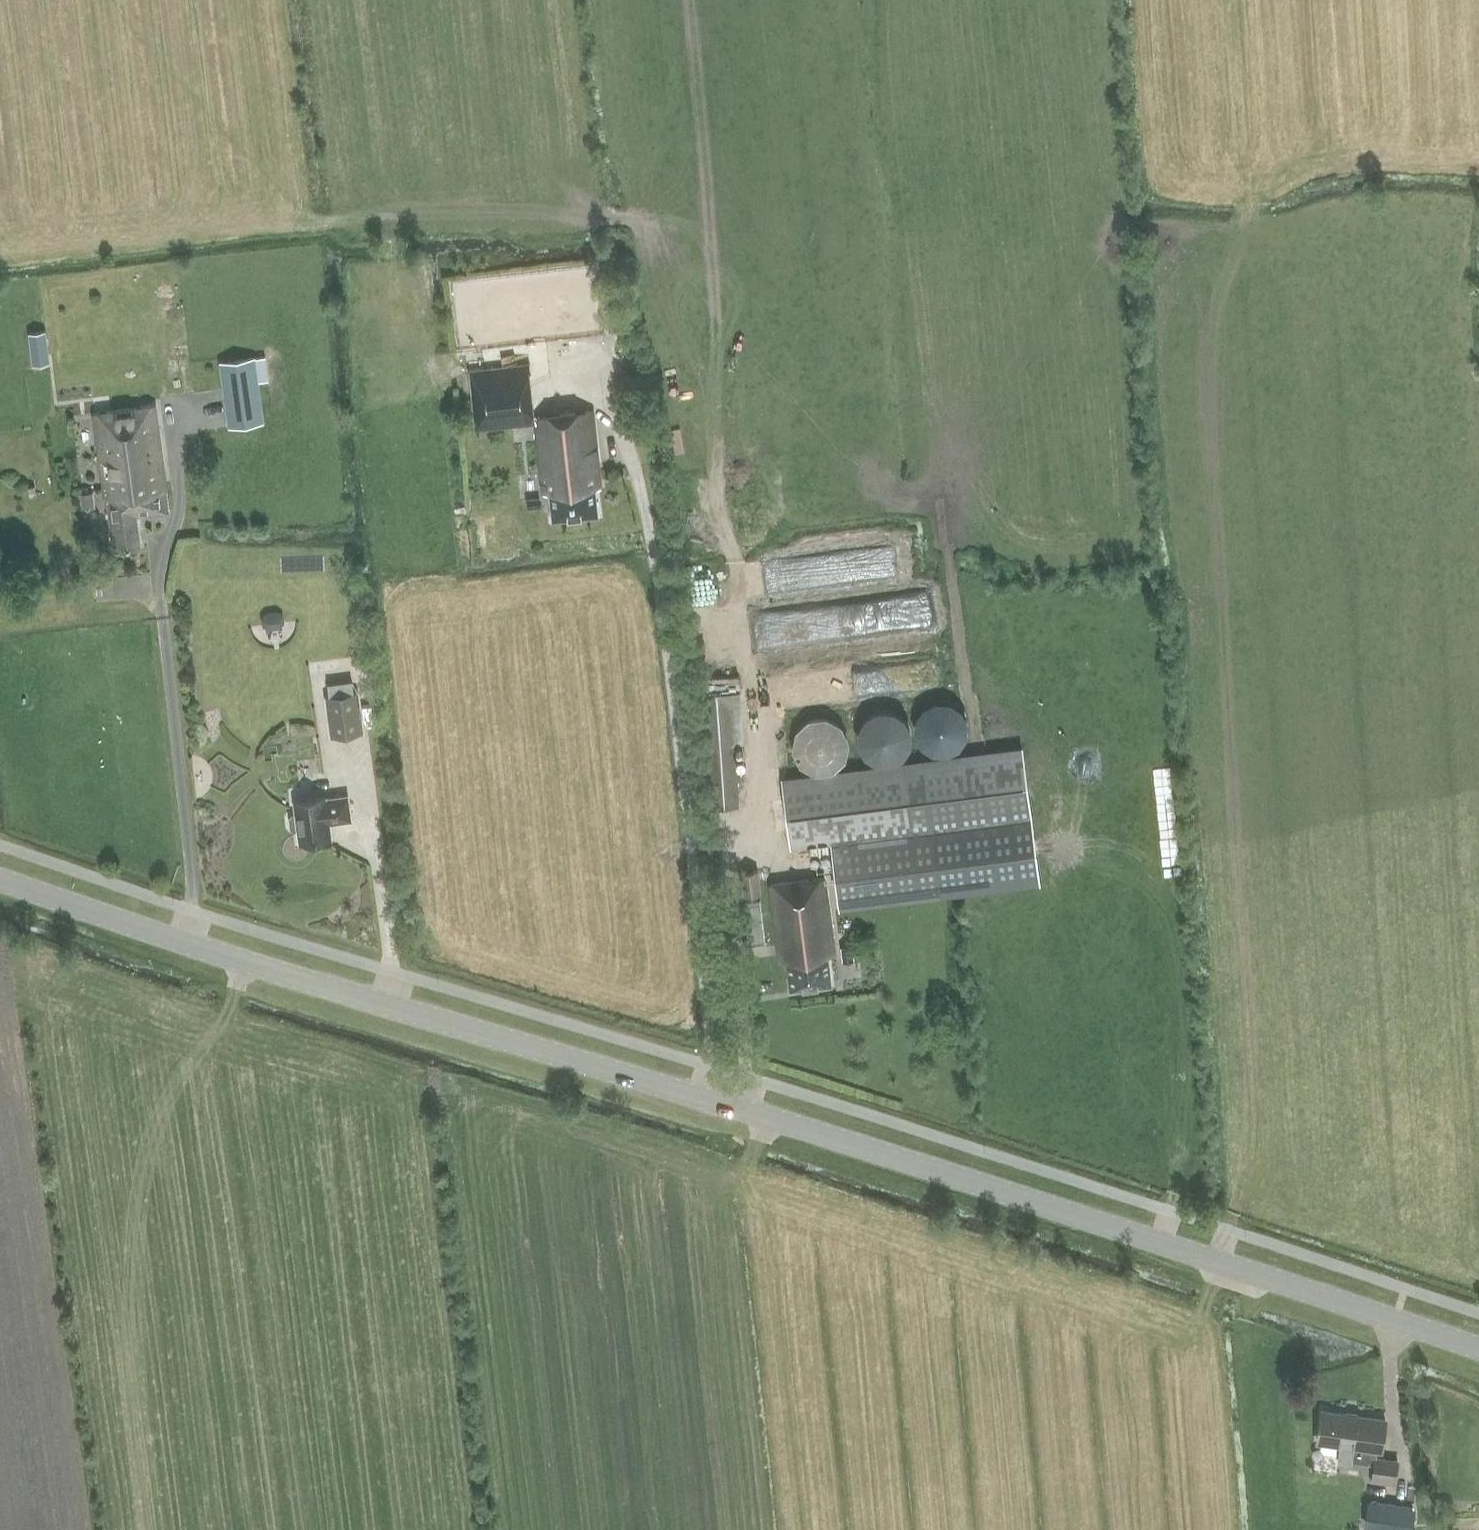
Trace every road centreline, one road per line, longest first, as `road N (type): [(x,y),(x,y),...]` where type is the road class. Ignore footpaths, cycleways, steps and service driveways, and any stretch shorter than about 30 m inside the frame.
road 1 (tertiary): [(1478,1353),(736,1109),(384,1006),(0,880)]

